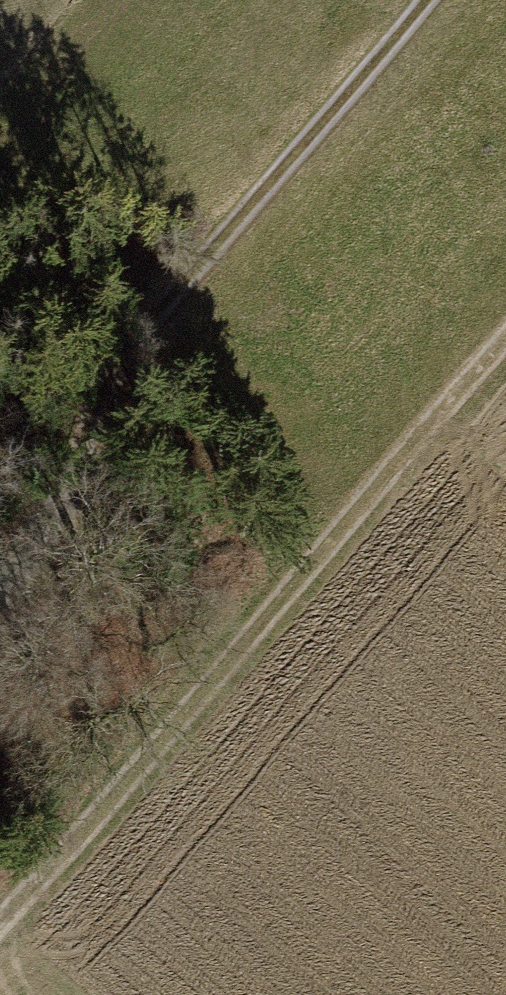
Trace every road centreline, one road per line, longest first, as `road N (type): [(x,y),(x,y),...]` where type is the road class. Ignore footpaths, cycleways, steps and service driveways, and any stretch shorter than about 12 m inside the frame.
road 1 (track): [(0,920),(505,330)]
road 2 (track): [(0,602),(107,448),(135,362),(216,246),(422,0)]

